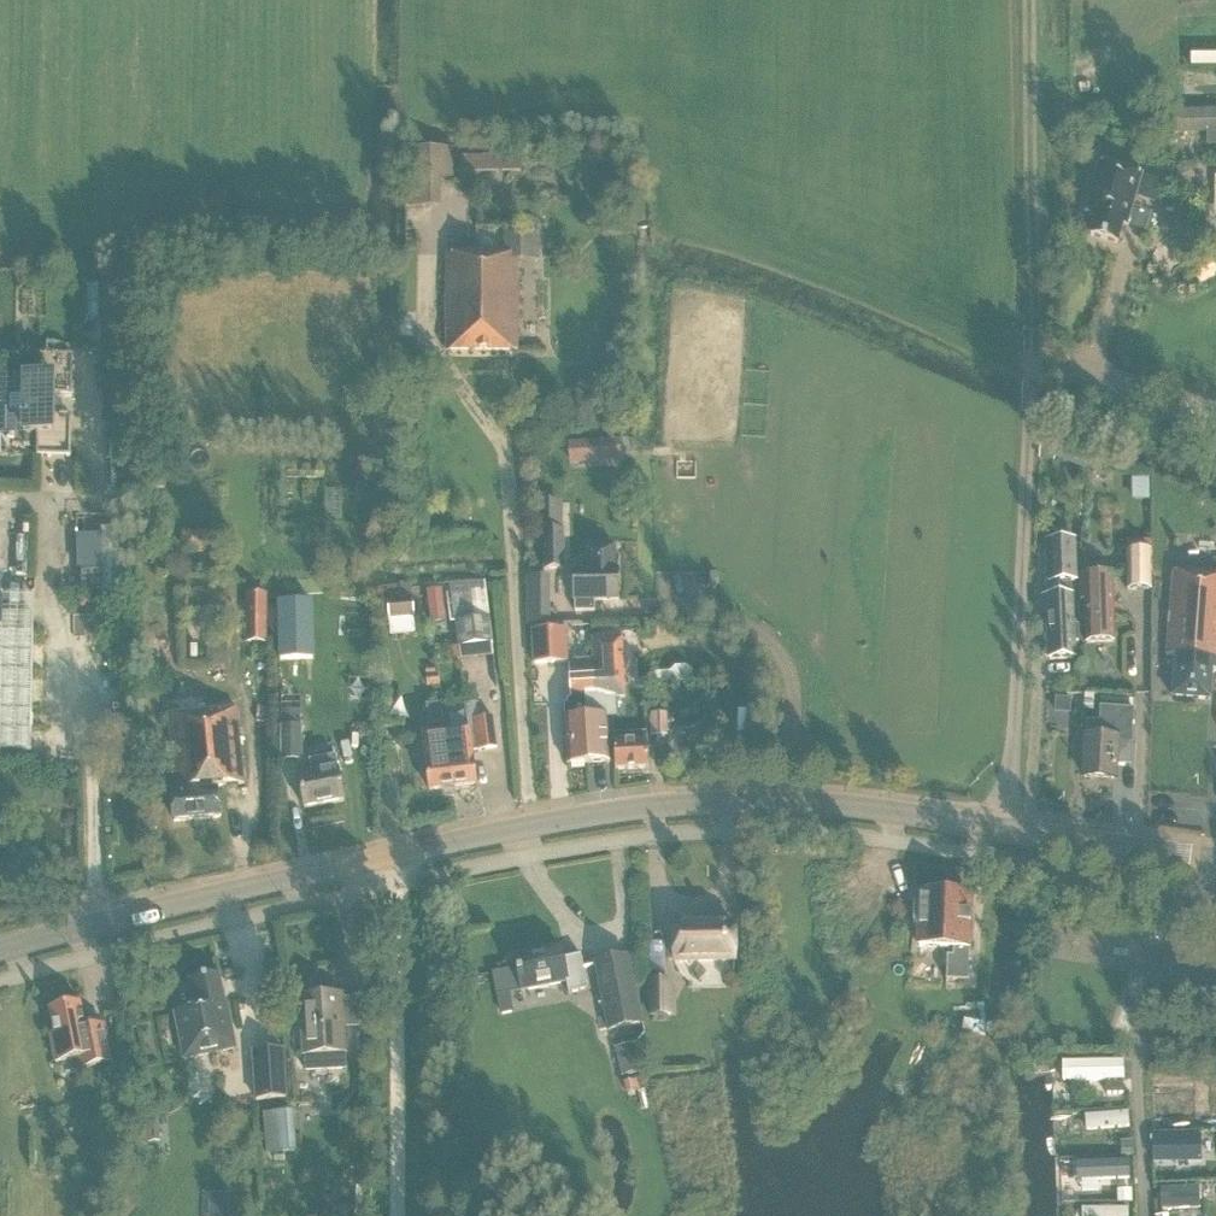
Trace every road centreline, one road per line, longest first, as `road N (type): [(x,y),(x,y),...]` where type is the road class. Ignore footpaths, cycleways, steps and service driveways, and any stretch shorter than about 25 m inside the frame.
road 1 (tertiary): [(0,954),(531,827),(679,807),(842,811),(1215,866)]
road 2 (track): [(531,827),(506,453),(430,342),(427,238)]
road 3 (track): [(396,886),(396,1215)]

